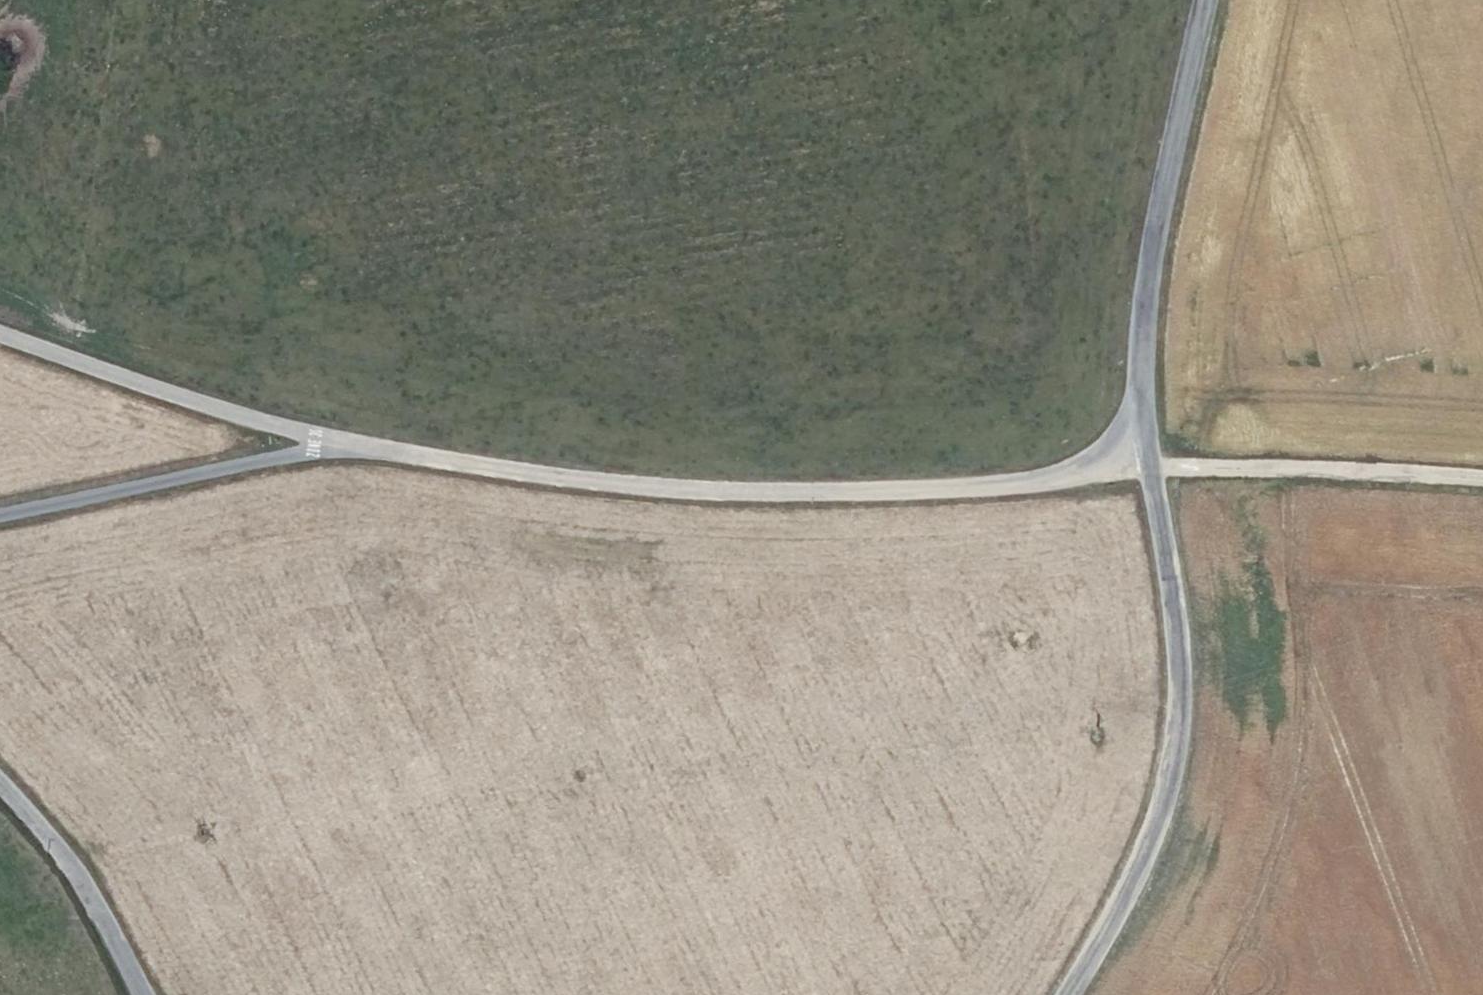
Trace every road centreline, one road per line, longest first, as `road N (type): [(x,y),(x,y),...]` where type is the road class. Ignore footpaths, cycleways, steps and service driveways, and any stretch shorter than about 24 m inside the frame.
road 1 (unclassified): [(1143,427),(1104,464),(1067,477),(920,490),(642,487),(359,445)]
road 2 (tertiary): [(1062,994),(1172,766),(1170,577),(1143,427)]
road 3 (tertiary): [(1143,427),(1146,289),(1205,0)]
road 4 (unclassified): [(359,445),(166,394),(0,334)]
road 5 (unclassified): [(359,445),(0,514)]
road 6 (track): [(1150,467),(1482,478)]
road 7 (unclassified): [(140,994),(74,870),(0,784)]

